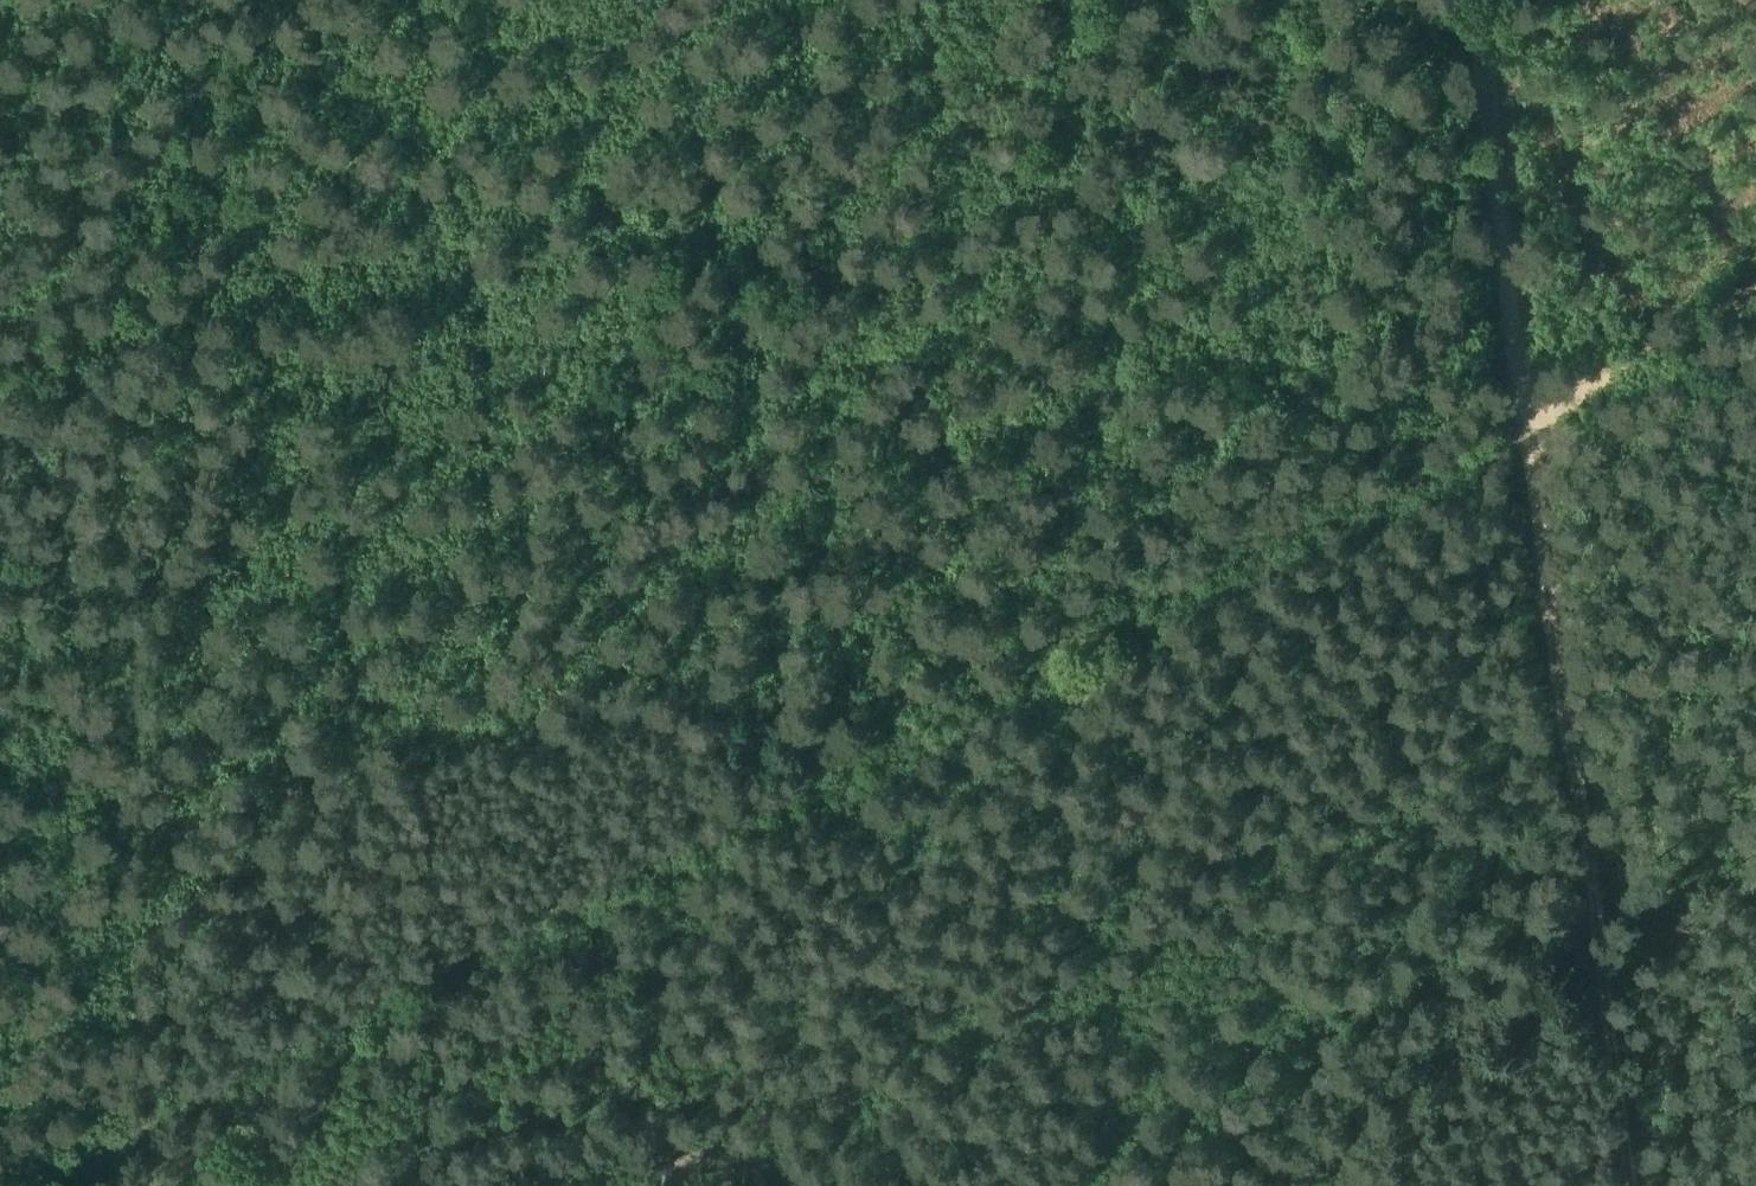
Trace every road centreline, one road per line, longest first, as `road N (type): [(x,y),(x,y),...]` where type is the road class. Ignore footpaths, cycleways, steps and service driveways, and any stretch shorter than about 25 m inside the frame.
road 1 (track): [(17,1185),(1755,304)]
road 2 (track): [(1474,0),(1627,1185)]

